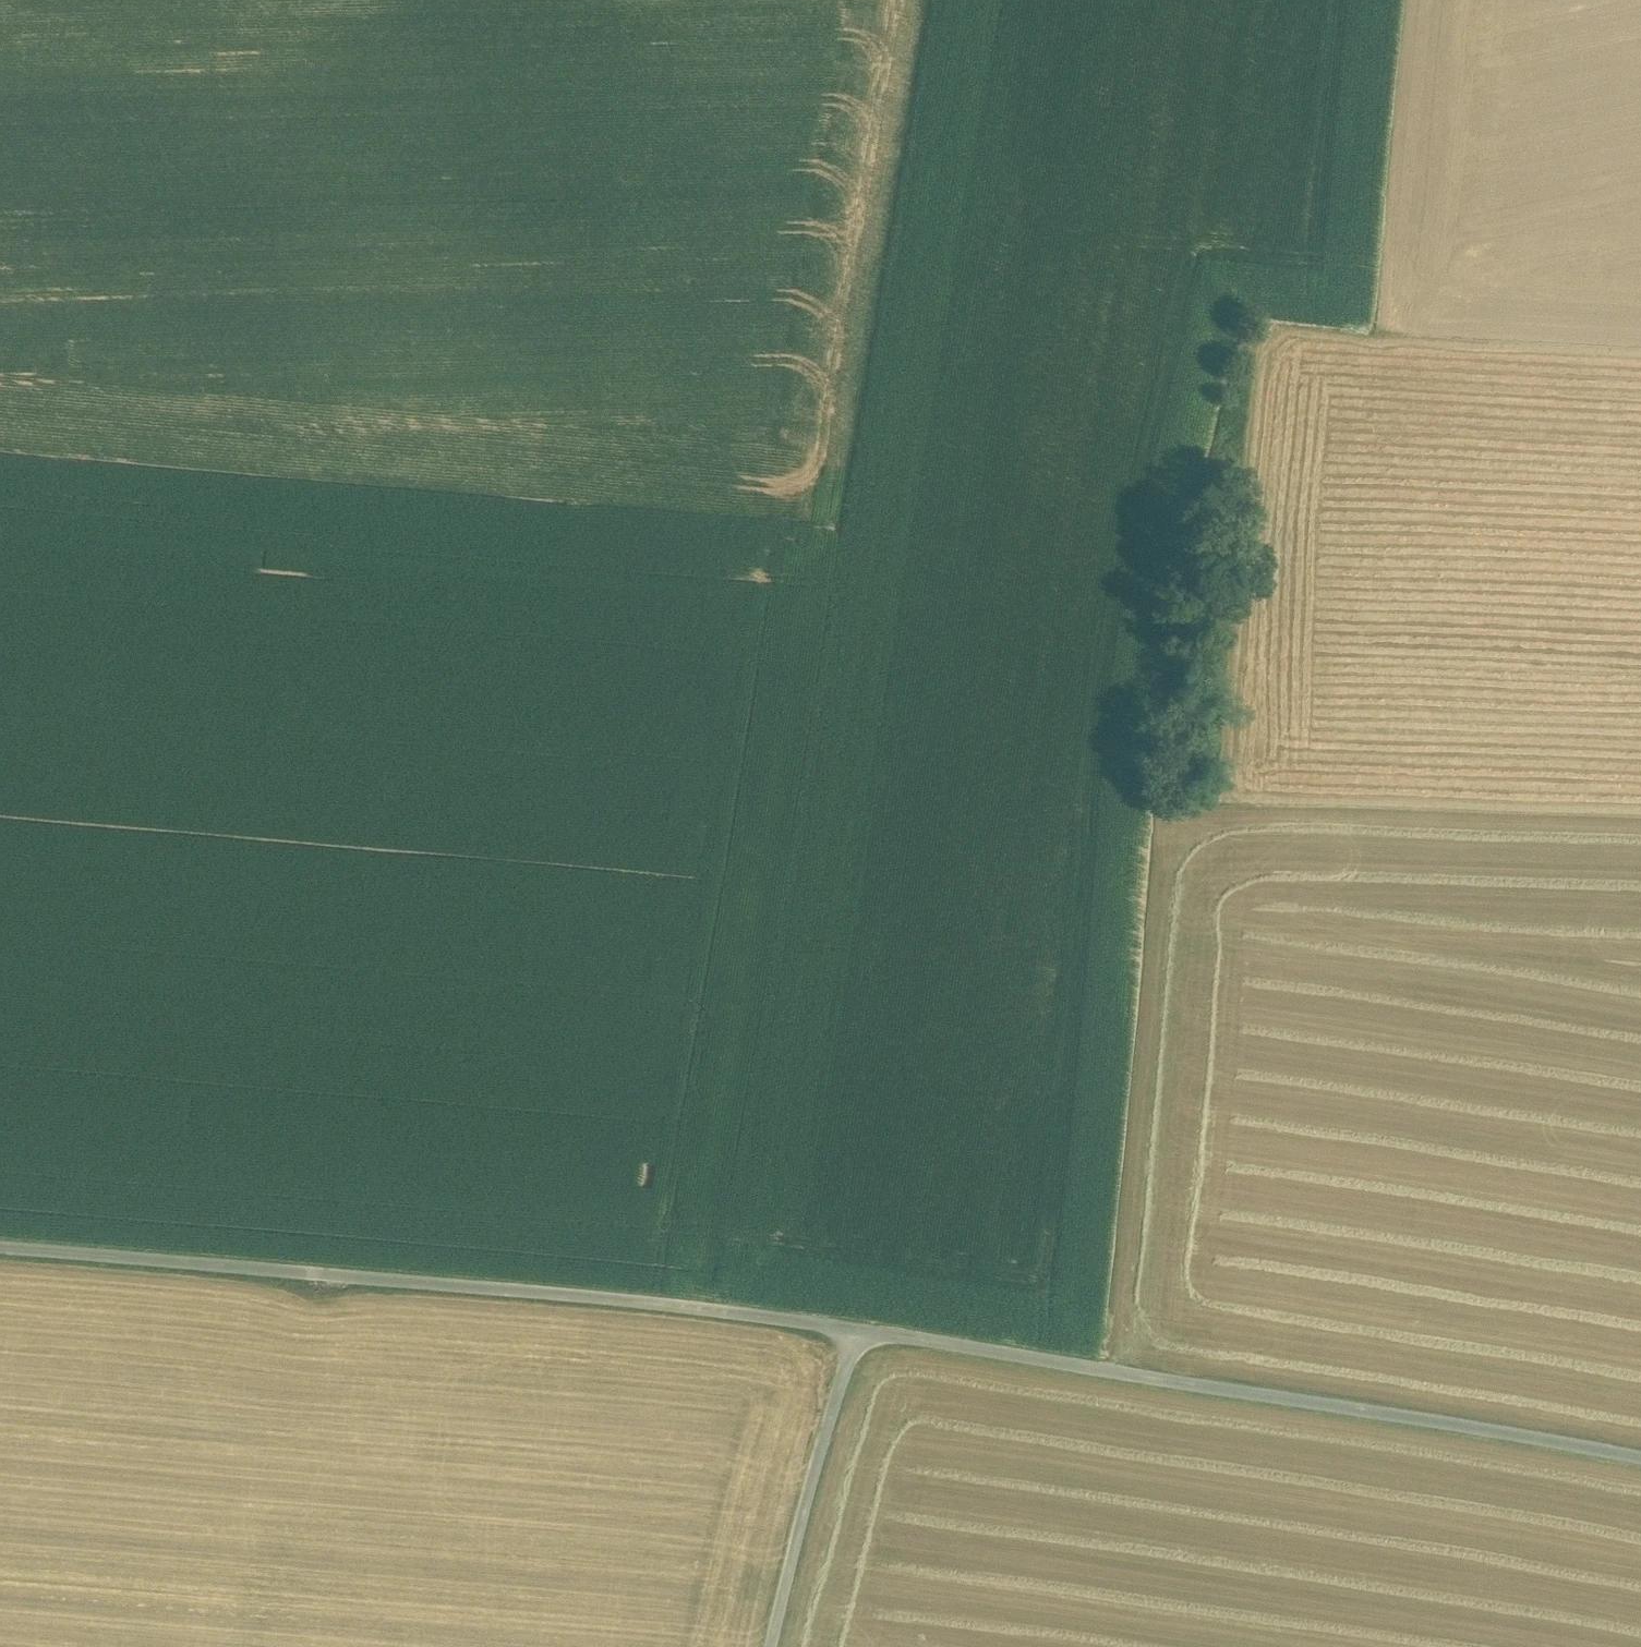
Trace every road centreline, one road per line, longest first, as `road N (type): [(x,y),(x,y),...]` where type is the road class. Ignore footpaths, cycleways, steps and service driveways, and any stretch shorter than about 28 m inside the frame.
road 1 (track): [(865,1331),(602,1296),(0,1246)]
road 2 (track): [(865,1331),(1640,1458)]
road 3 (track): [(774,1646),(865,1331)]

